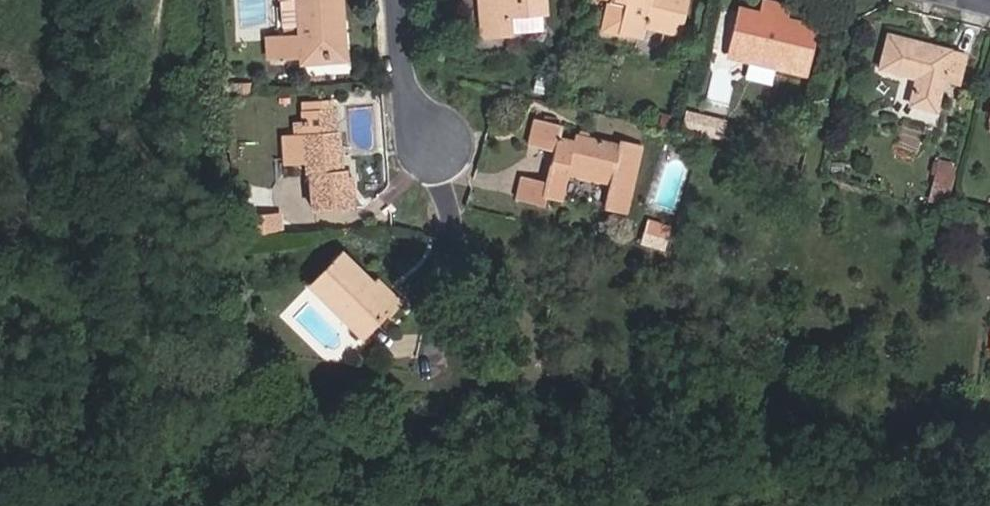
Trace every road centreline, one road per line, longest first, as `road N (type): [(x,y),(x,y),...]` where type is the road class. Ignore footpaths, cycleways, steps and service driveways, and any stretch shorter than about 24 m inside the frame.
road 1 (residential): [(411,0),(422,142)]

